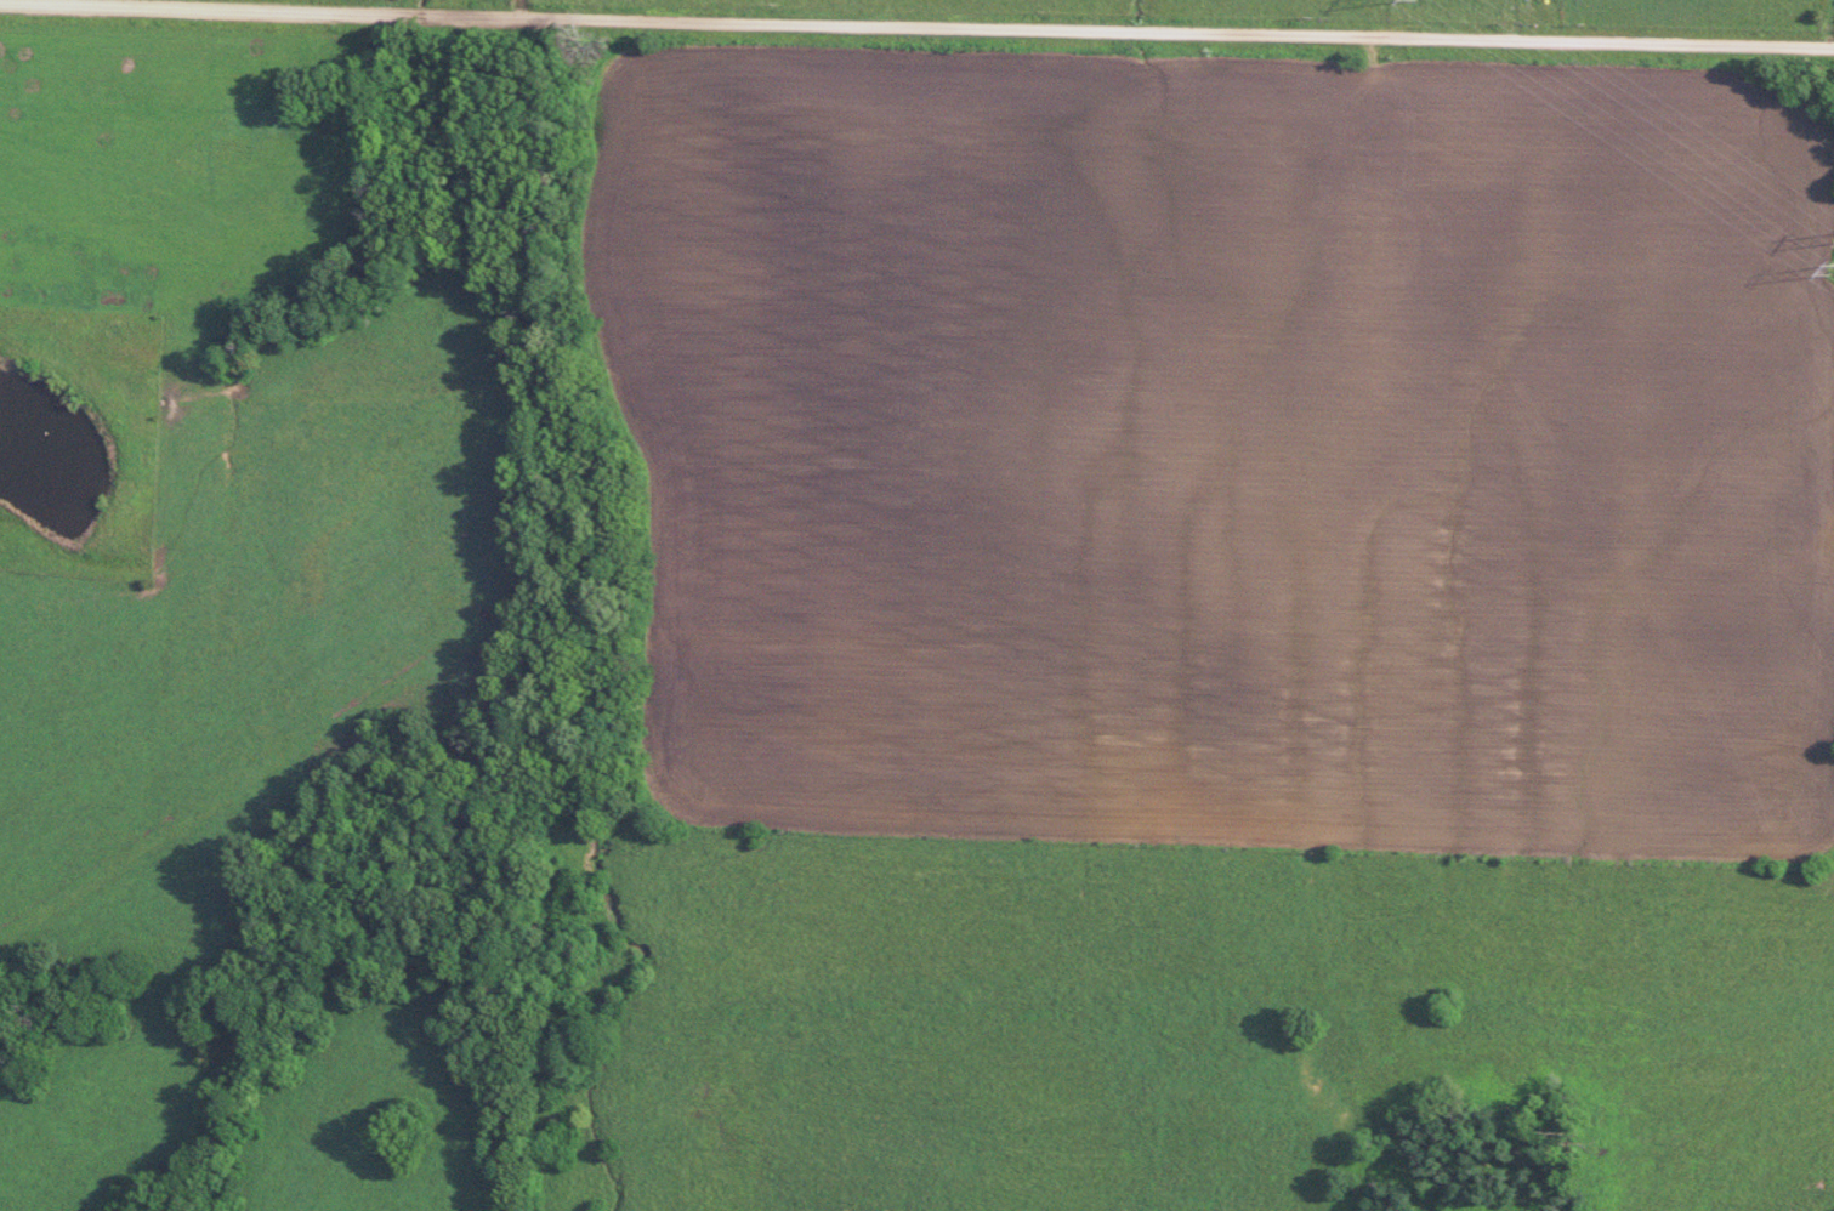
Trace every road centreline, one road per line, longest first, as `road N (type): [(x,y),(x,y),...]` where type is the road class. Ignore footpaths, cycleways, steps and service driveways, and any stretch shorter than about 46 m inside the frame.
road 1 (residential): [(1833,45),(0,4)]

